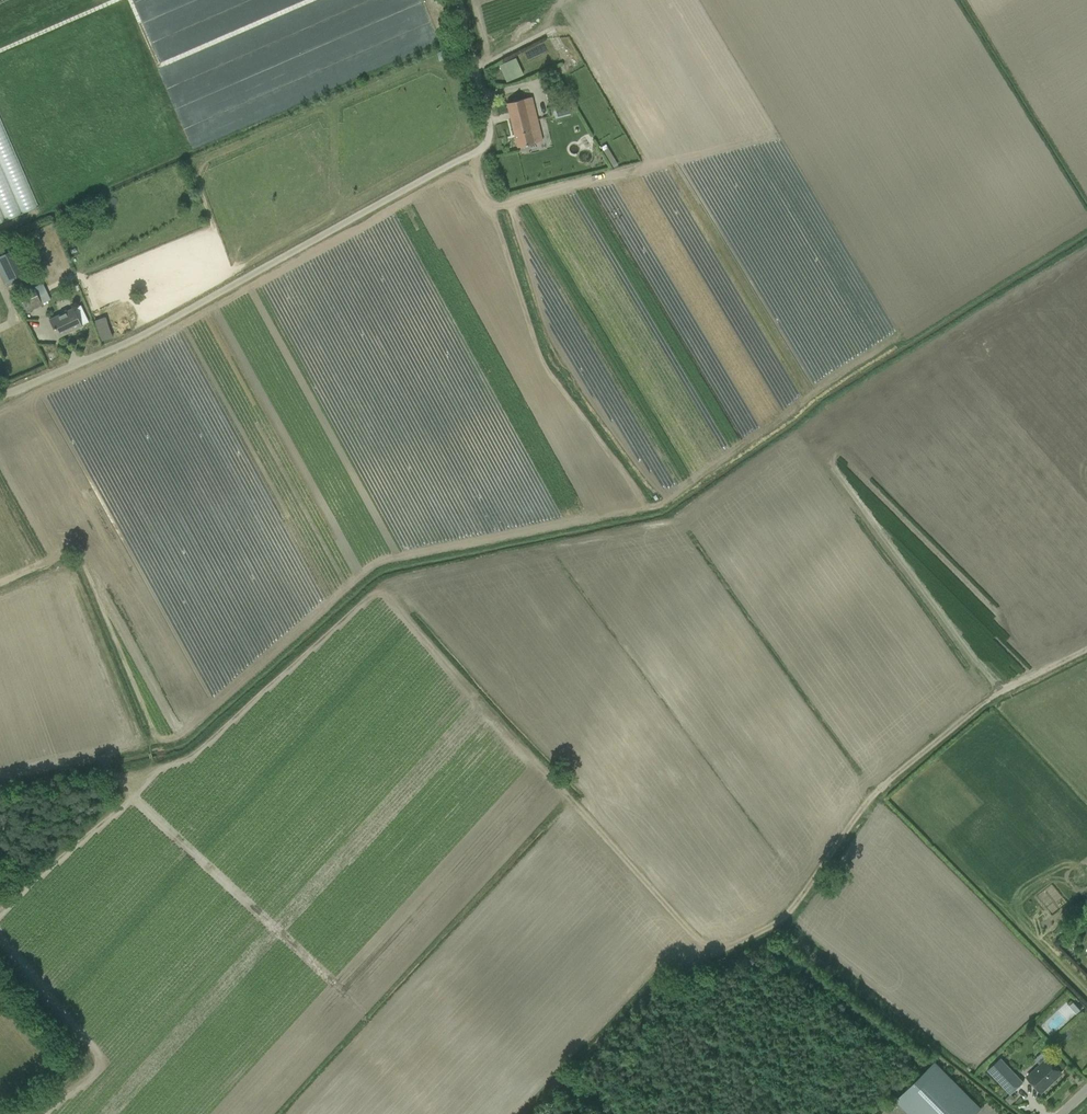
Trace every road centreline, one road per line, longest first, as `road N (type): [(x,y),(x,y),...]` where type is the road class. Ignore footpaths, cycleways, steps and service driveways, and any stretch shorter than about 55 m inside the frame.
road 1 (unclassified): [(0,396),(124,344),(485,147),(489,124),(461,0)]

